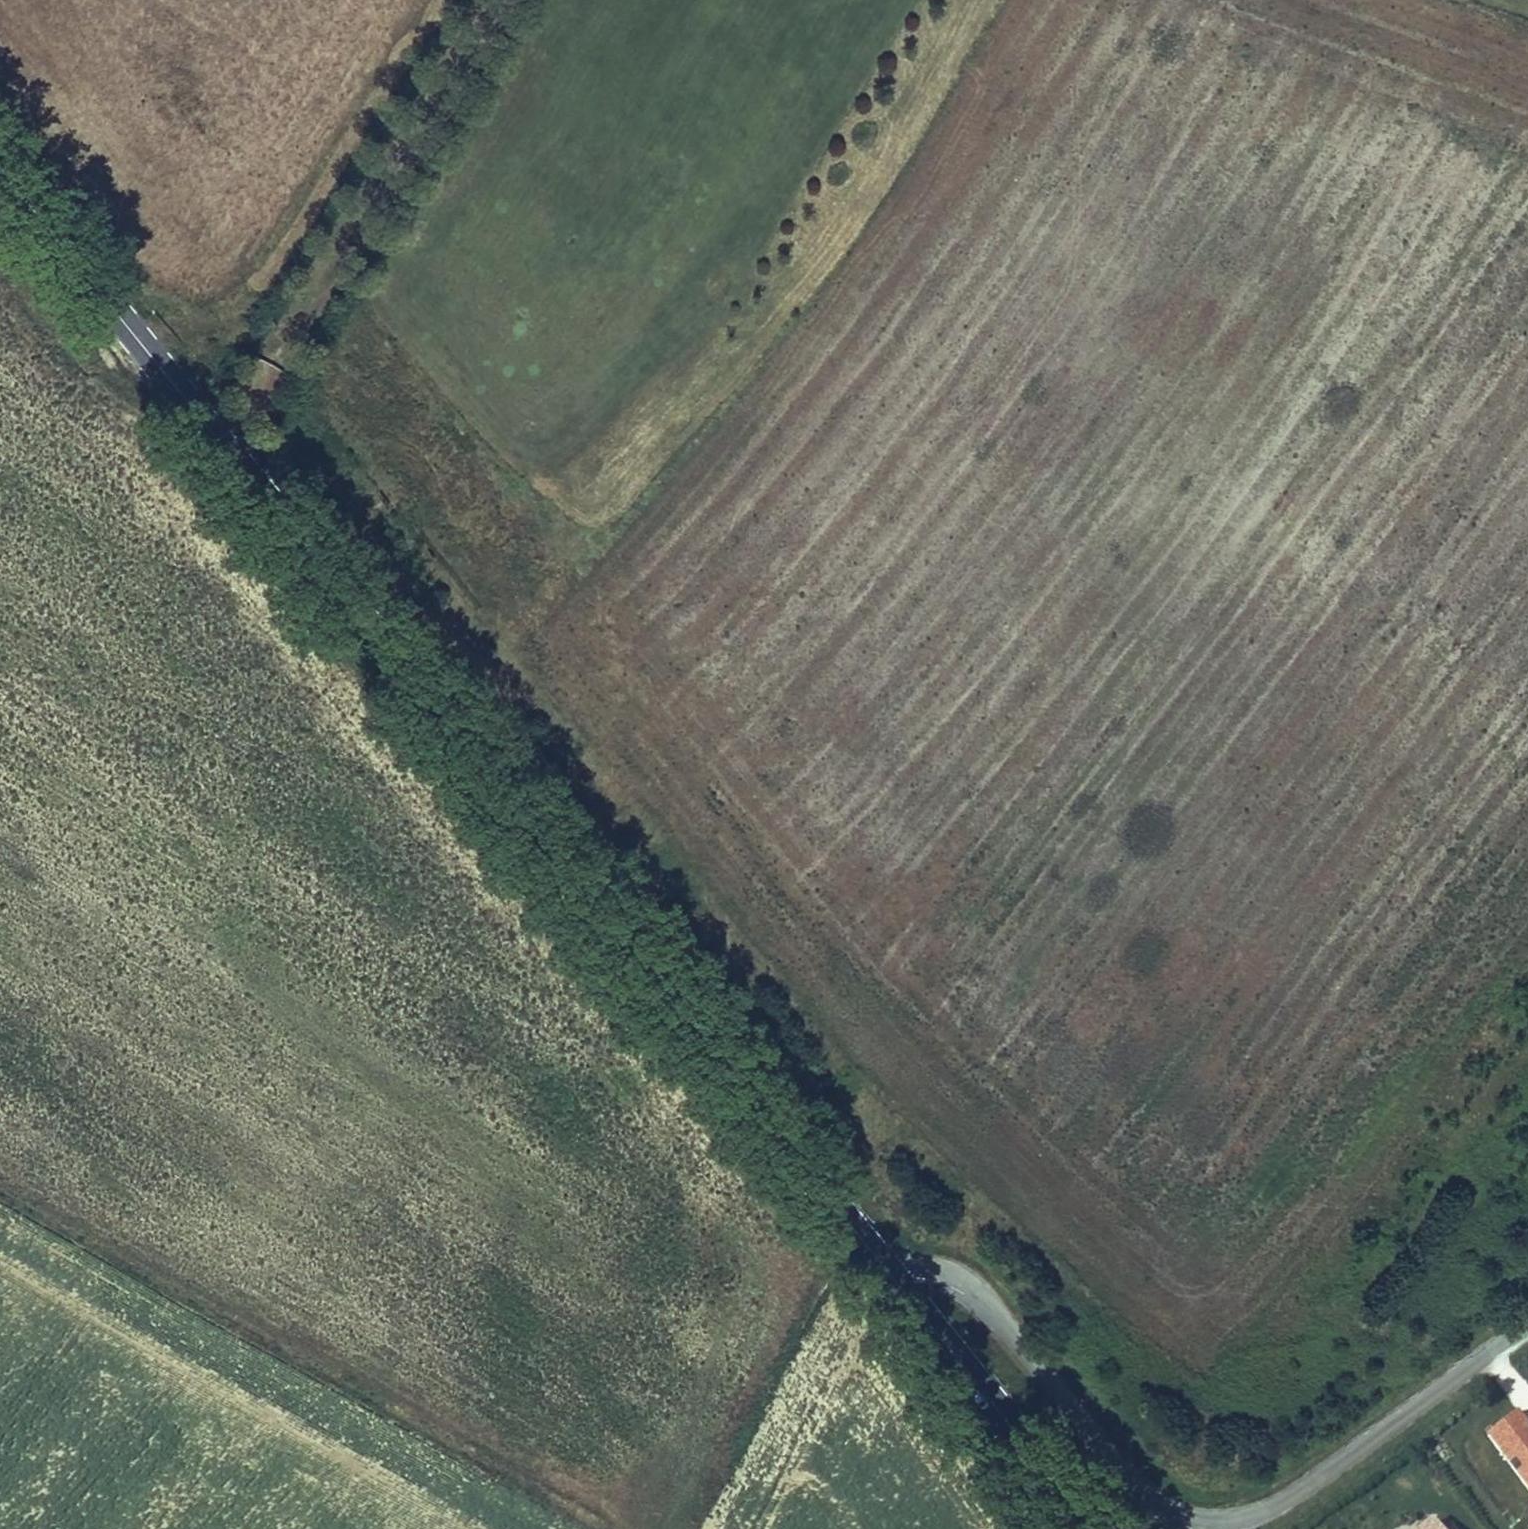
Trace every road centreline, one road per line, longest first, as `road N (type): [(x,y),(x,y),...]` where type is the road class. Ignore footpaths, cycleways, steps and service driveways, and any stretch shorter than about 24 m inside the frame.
road 1 (primary): [(869,1254),(0,160)]
road 2 (track): [(0,1201),(580,1528)]
road 3 (unclassified): [(869,1254),(920,1262),(963,1281),(1139,1501),(1174,1522),(1207,1528)]
road 4 (unclassified): [(1219,1528),(1270,1514),(1527,1331)]
road 5 (primary): [(1088,1528),(869,1254)]

